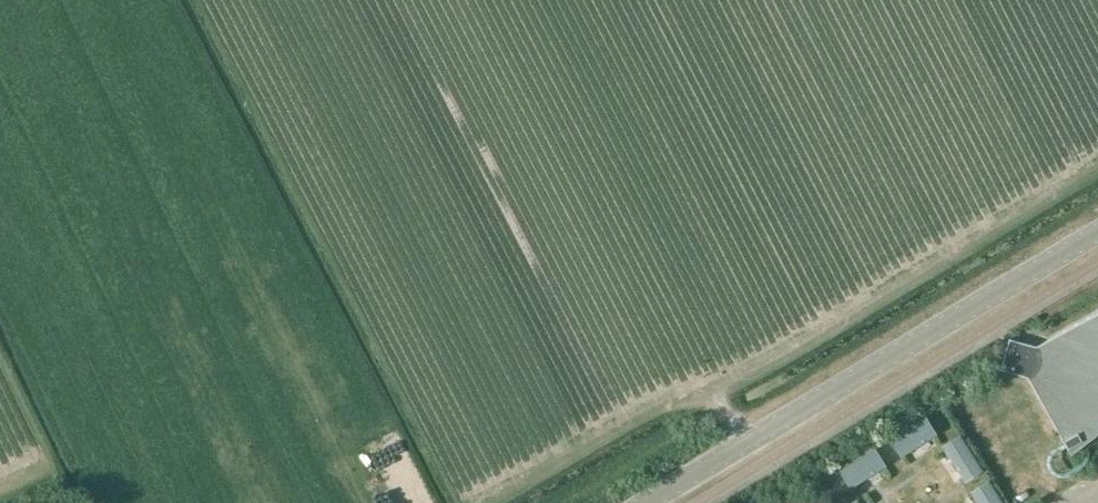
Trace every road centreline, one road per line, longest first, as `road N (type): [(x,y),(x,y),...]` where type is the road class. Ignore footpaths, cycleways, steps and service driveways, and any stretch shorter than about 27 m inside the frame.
road 1 (tertiary): [(656,502),(1097,233)]

